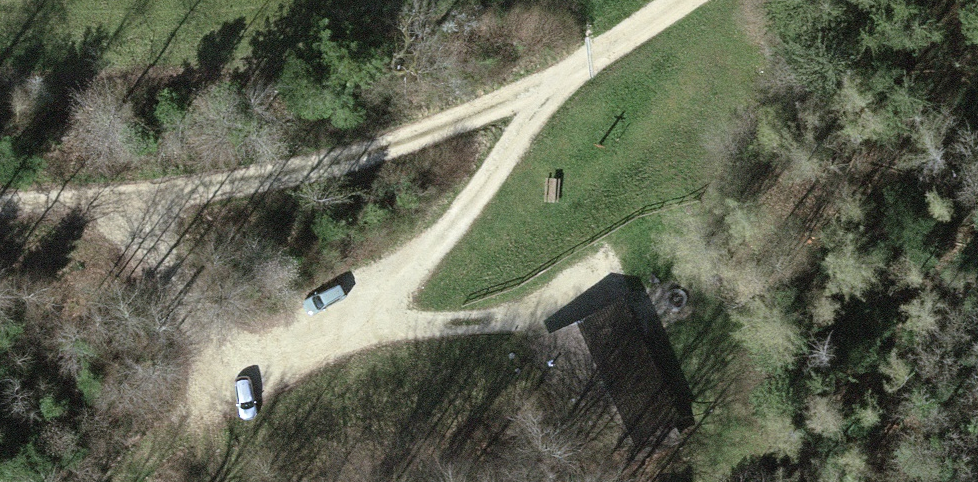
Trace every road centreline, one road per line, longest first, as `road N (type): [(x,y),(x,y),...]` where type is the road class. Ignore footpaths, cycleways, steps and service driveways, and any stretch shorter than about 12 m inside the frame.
road 1 (track): [(548,92),(456,214),(336,320),(122,481)]
road 2 (track): [(548,92),(325,168),(0,203)]
road 3 (track): [(634,230),(504,308),(442,318),(336,320)]
road 4 (track): [(108,195),(179,283),(247,388)]
road 5 (track): [(682,0),(548,92)]

